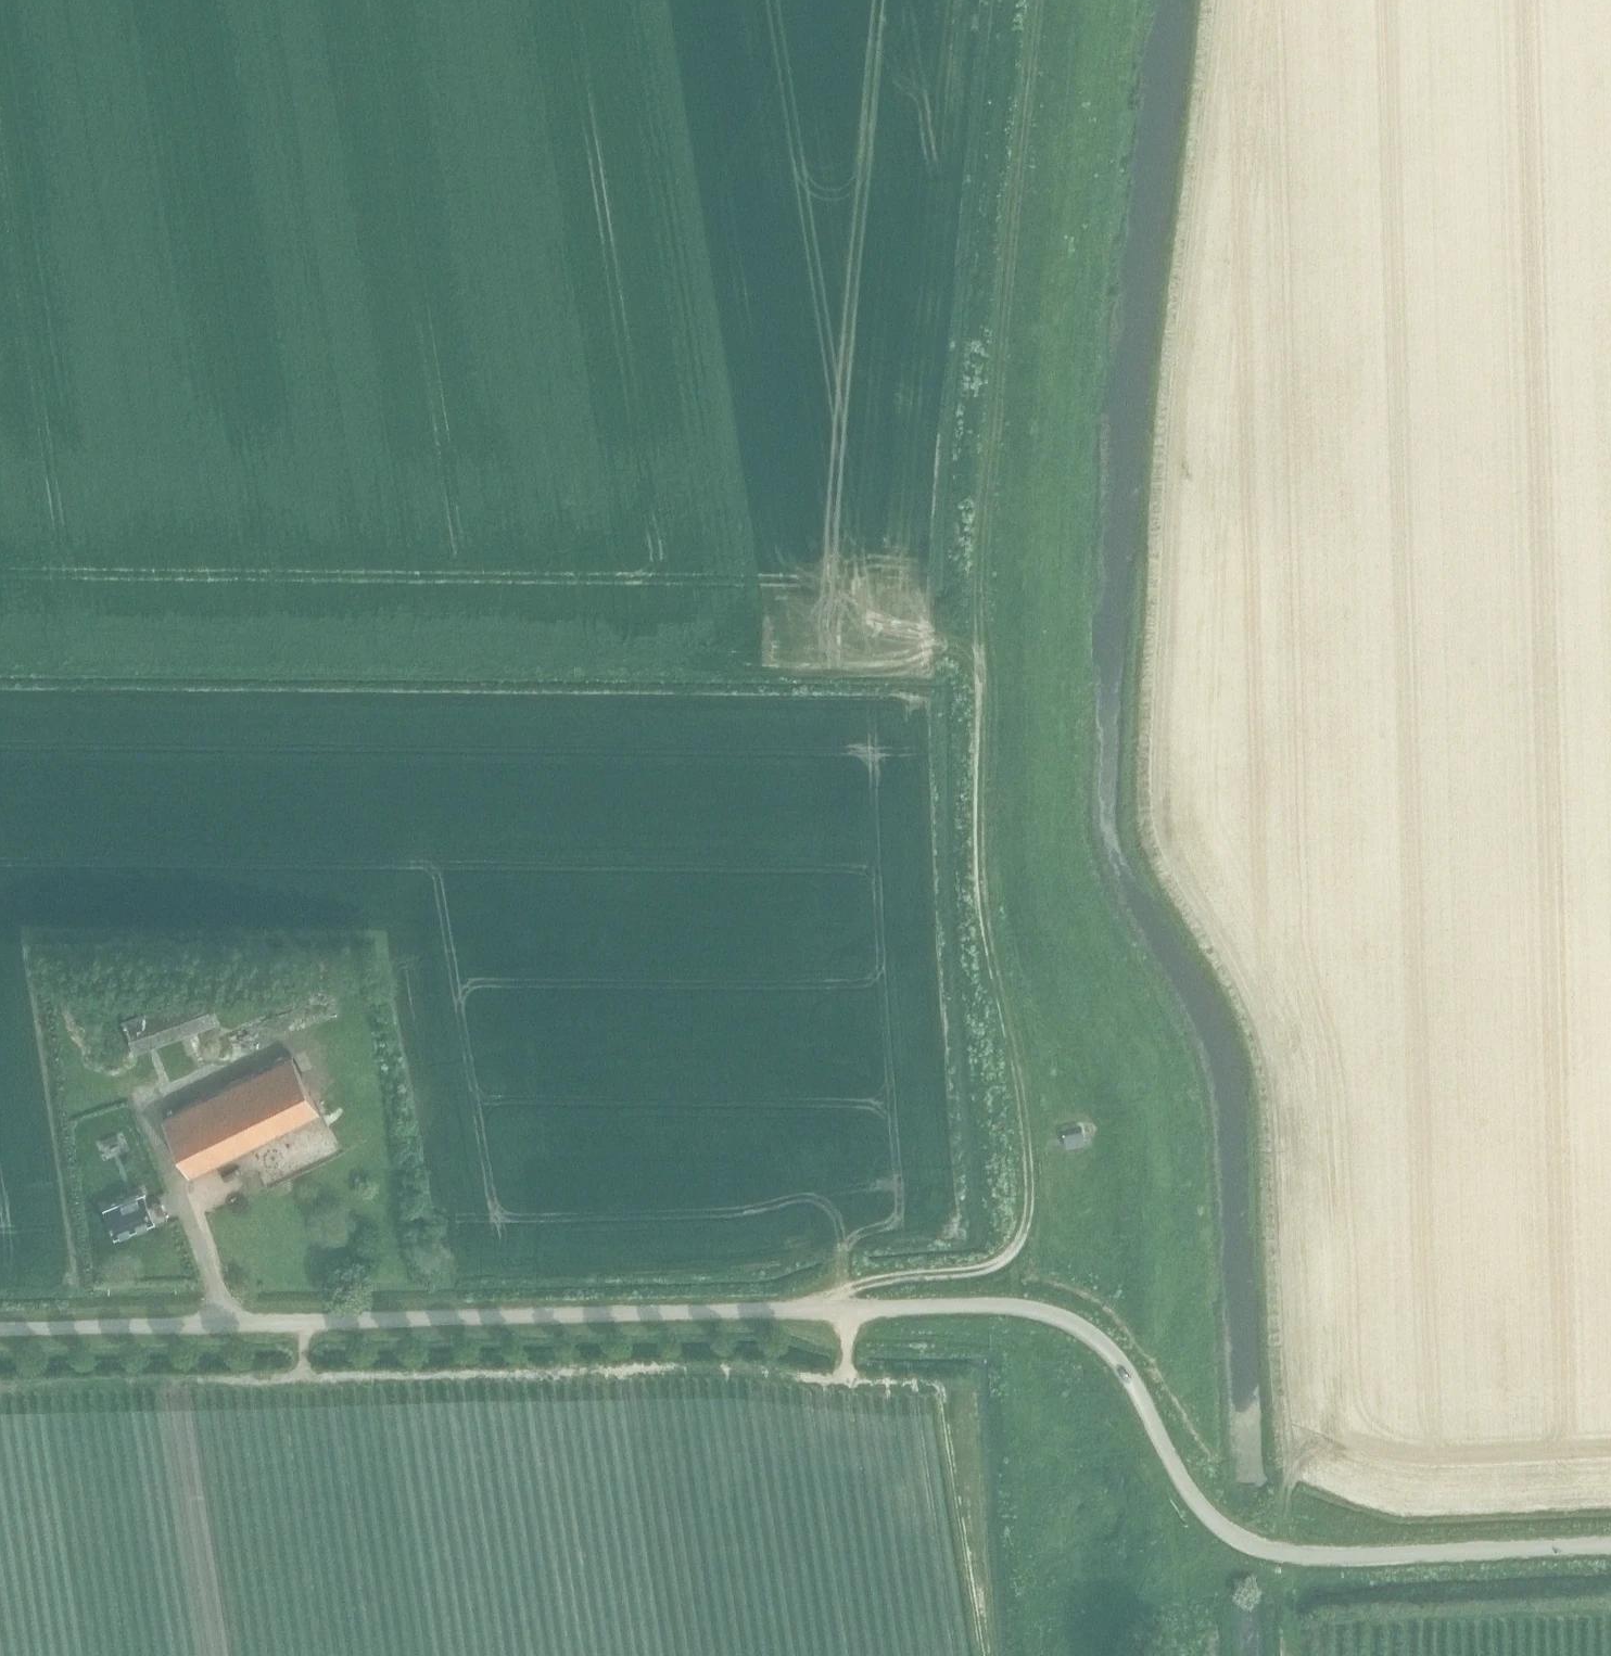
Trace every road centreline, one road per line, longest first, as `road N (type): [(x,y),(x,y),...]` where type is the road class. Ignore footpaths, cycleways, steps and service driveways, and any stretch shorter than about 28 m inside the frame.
road 1 (track): [(1031,0),(979,514),(979,657),(981,873),(1022,1111),(1024,1231),(998,1263),(845,1284),(807,1307)]
road 2 (unclassified): [(0,1331),(994,1303),(1047,1311),(1077,1324),(1121,1364),(1183,1484),(1222,1528)]
road 3 (unclassified): [(1610,1545),(1323,1555),(1278,1552),(1222,1528)]

